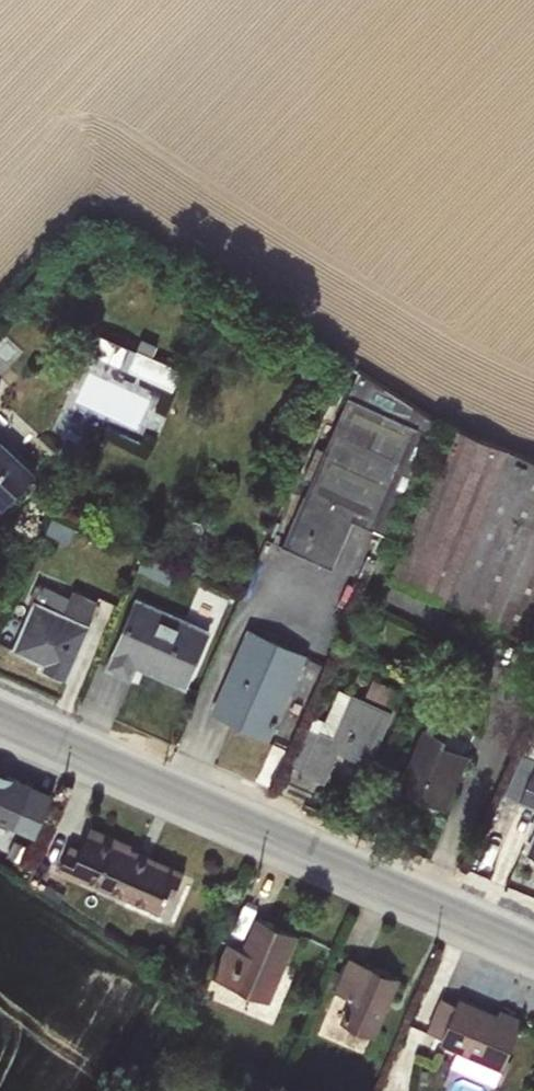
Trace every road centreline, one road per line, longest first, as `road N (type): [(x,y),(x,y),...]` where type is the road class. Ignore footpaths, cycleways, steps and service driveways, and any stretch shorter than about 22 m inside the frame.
road 1 (residential): [(0,720),(533,948)]

